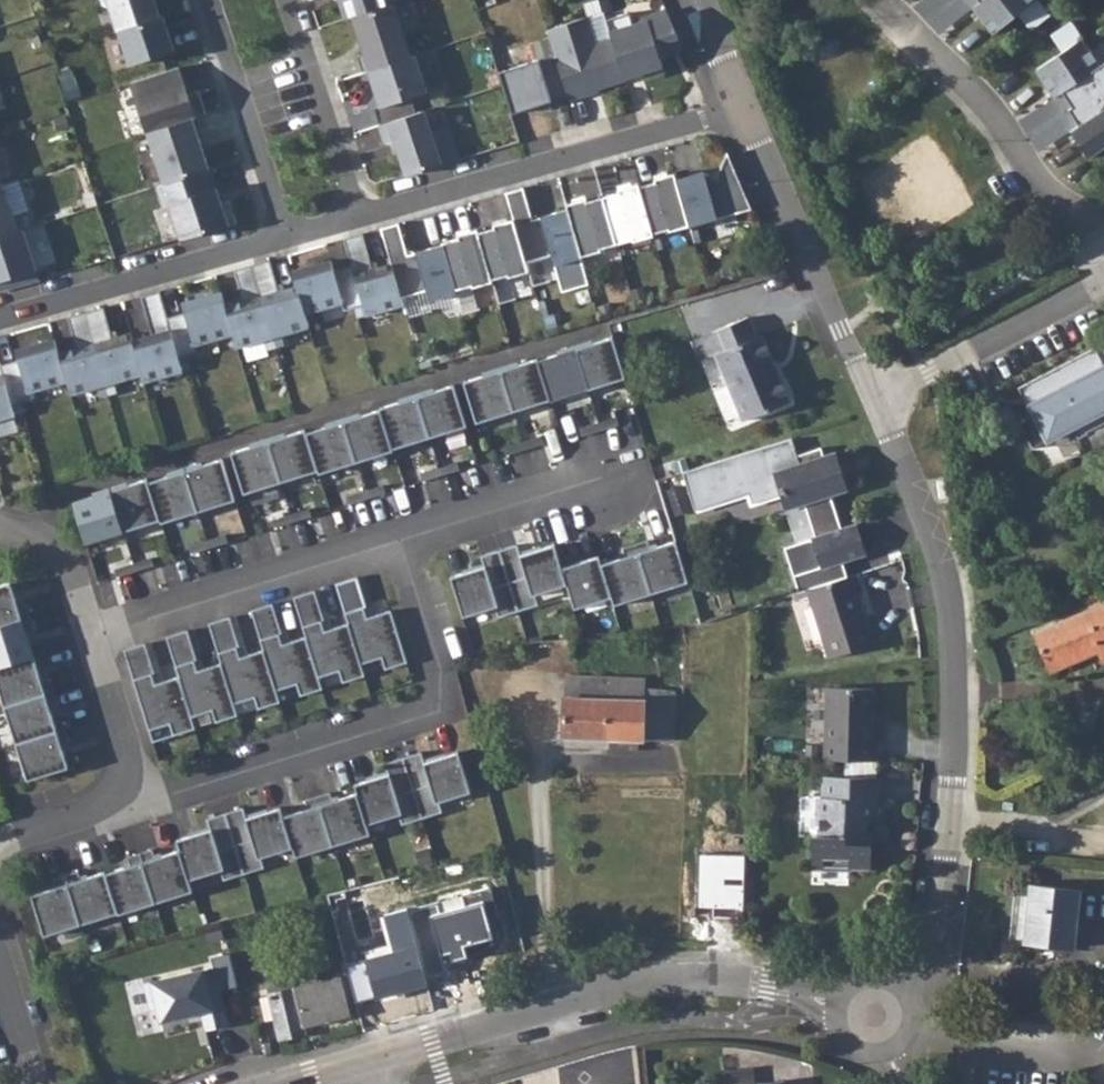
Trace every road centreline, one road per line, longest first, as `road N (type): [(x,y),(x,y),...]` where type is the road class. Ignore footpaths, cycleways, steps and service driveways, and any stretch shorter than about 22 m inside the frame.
road 1 (residential): [(903,994),(942,923),(957,673),(945,580),(875,407)]
road 2 (residential): [(104,816),(426,722),(441,679),(401,546)]
road 3 (residential): [(373,1058),(609,988),(699,978),(784,988),(836,1021)]
road 4 (residential): [(743,113),(361,223)]
road 5 (residential): [(879,0),(999,122),(1036,181),(1103,232)]
road 6 (residential): [(875,407),(743,113)]
road 7 (residential): [(401,546),(93,639)]
road 8 (residential): [(292,243),(0,325)]
road 9 (residential): [(1103,282),(927,370),(875,407)]
road 10 (residential): [(211,0),(292,243)]
road 11 (residential): [(361,223),(288,0)]
road 12 (residential): [(606,484),(401,546)]
road 13 (residential): [(93,639),(126,759),(126,790),(104,816)]
road 14 (residential): [(0,532),(38,542),(61,558),(93,639)]
road 15 (residential): [(0,960),(40,1083)]
road 16 (residential): [(743,113),(696,0)]

